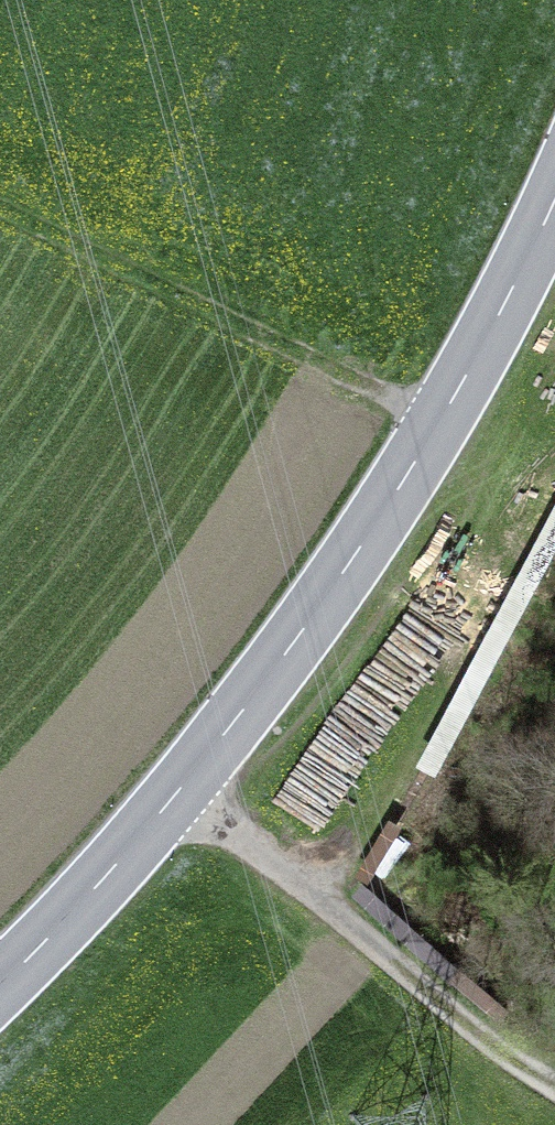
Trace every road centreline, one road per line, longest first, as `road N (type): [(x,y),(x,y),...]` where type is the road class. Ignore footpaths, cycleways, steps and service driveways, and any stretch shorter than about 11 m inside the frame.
road 1 (tertiary): [(554,207),(444,416),(313,615),(179,793),(0,983)]
road 2 (track): [(0,213),(444,416)]
road 3 (track): [(179,793),(554,1090)]

